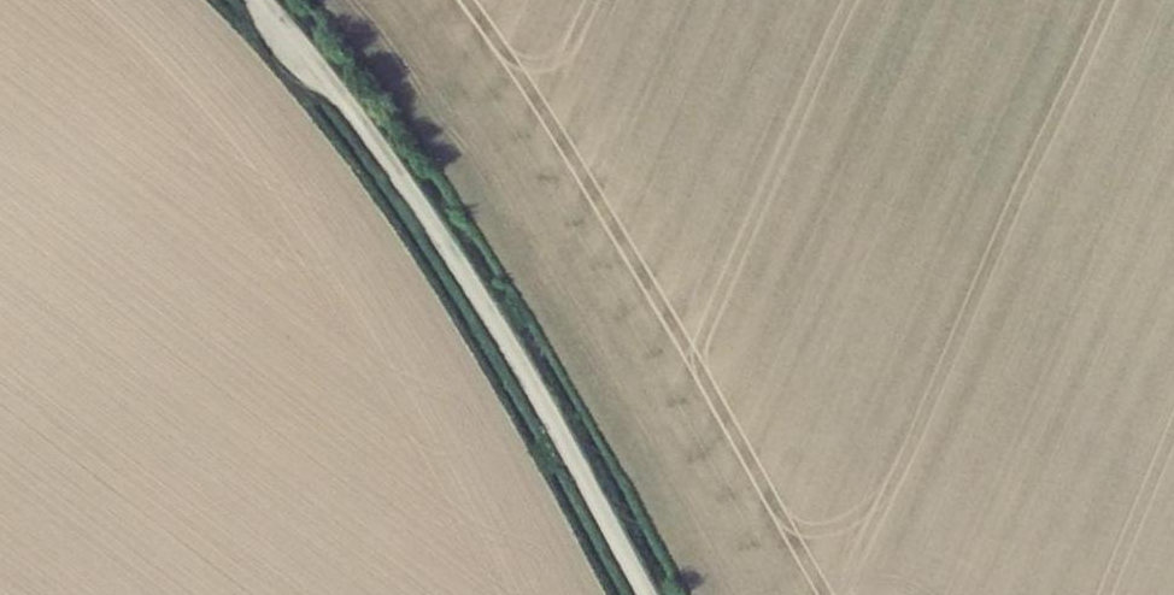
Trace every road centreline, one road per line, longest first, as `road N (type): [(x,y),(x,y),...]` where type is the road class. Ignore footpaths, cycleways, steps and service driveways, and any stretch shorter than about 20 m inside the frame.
road 1 (residential): [(260,0),(369,134),(448,251),(646,594)]

